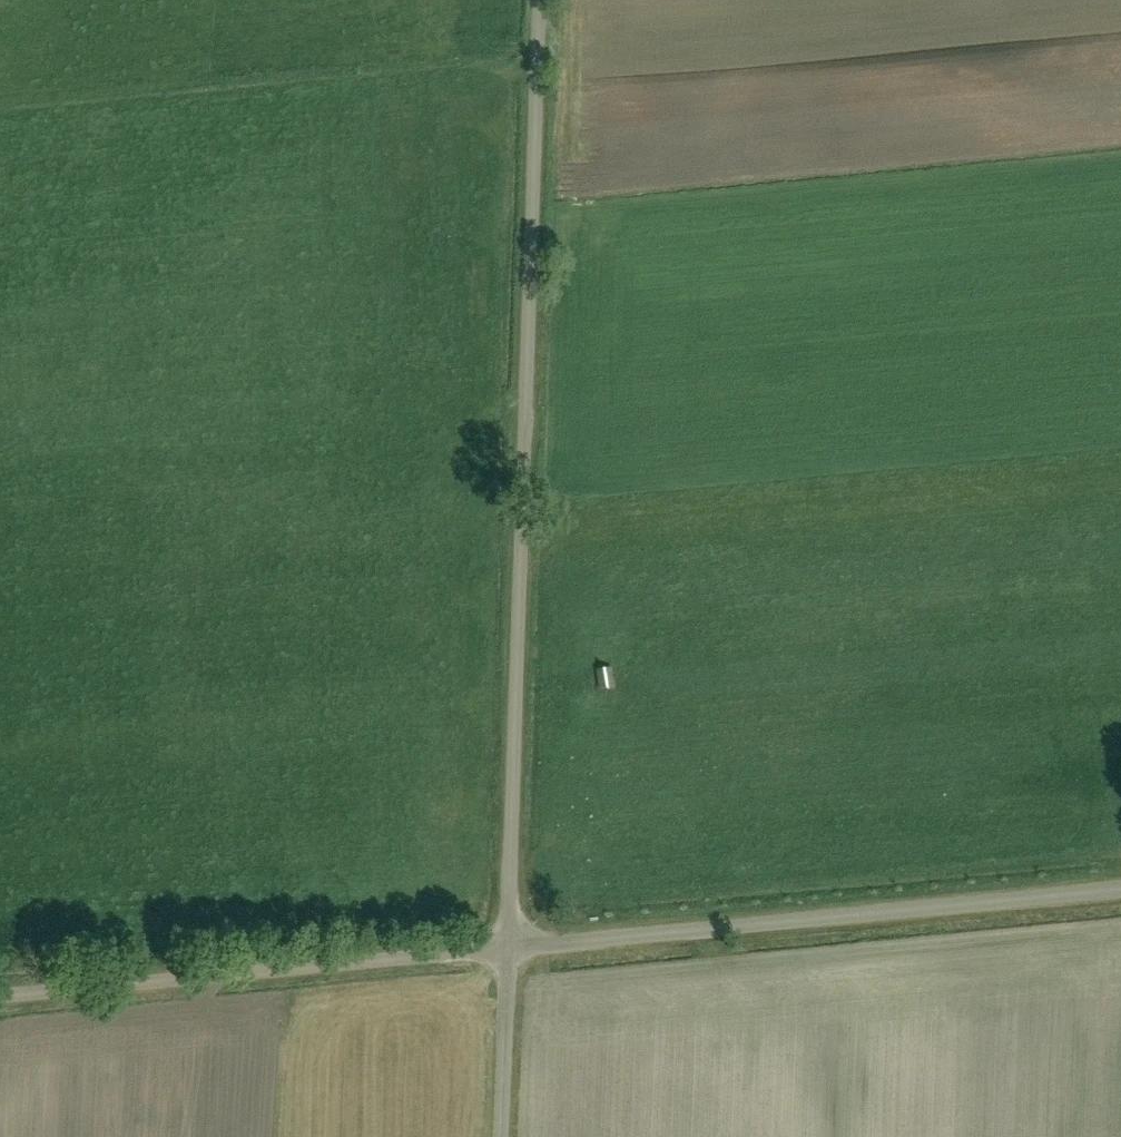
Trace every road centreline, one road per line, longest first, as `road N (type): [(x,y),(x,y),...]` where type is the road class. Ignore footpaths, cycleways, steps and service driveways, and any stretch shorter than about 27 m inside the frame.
road 1 (unclassified): [(509,949),(540,0)]
road 2 (unclassified): [(509,949),(1120,890)]
road 3 (unclassified): [(0,996),(509,949)]
road 4 (unclassified): [(502,1136),(509,949)]

